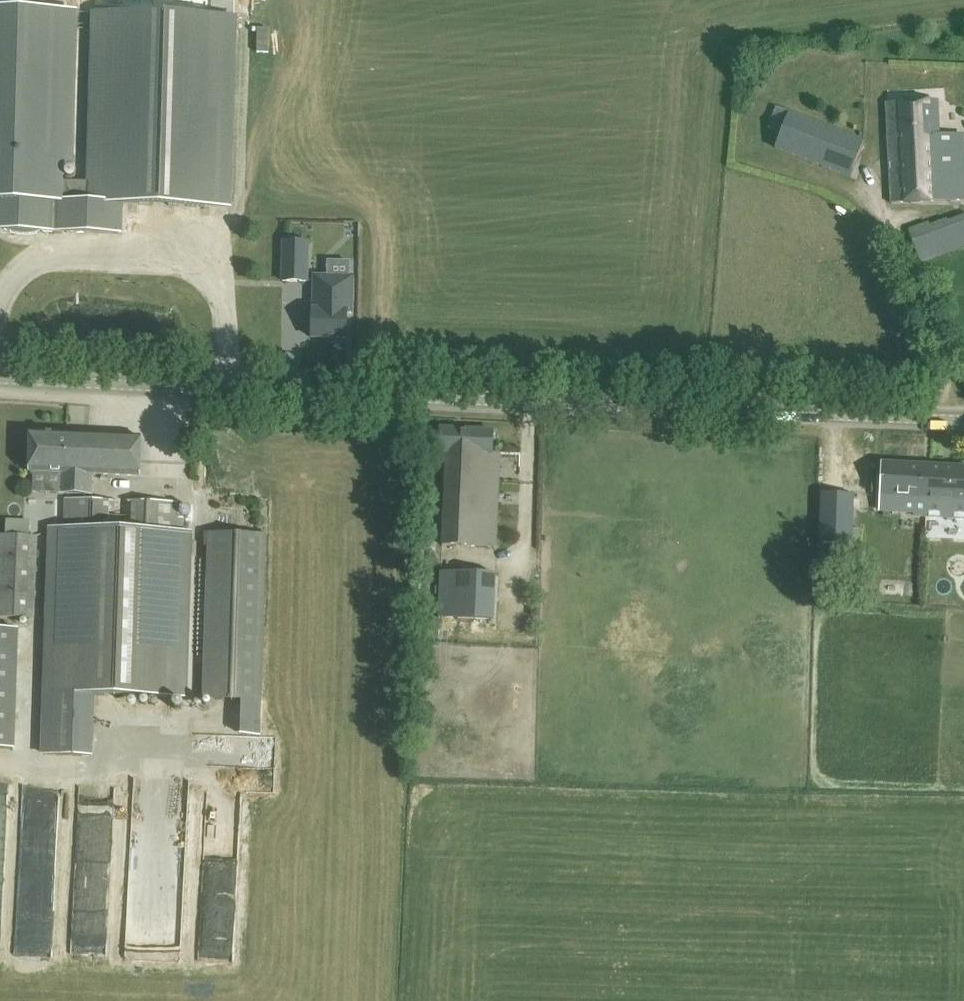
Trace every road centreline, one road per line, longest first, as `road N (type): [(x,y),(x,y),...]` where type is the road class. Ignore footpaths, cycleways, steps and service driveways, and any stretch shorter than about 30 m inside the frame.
road 1 (tertiary): [(963,412),(0,372)]

